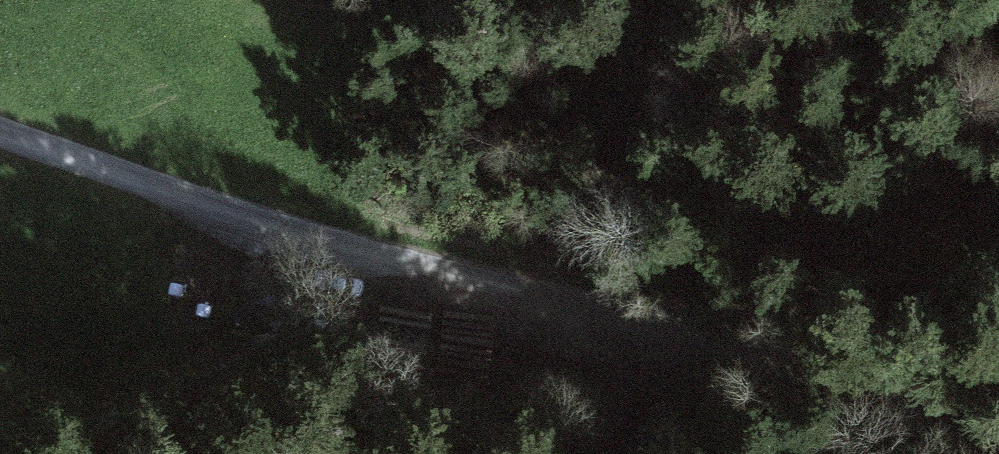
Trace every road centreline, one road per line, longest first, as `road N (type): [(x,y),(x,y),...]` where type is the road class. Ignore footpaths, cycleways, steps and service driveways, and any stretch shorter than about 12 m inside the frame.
road 1 (track): [(978,453),(863,389),(764,351),(461,289),(329,241)]
road 2 (track): [(461,289),(520,274),(584,219),(606,189),(630,102),(635,0)]
road 3 (unclassified): [(329,241),(0,126)]
road 4 (track): [(585,453),(647,384),(674,332)]

